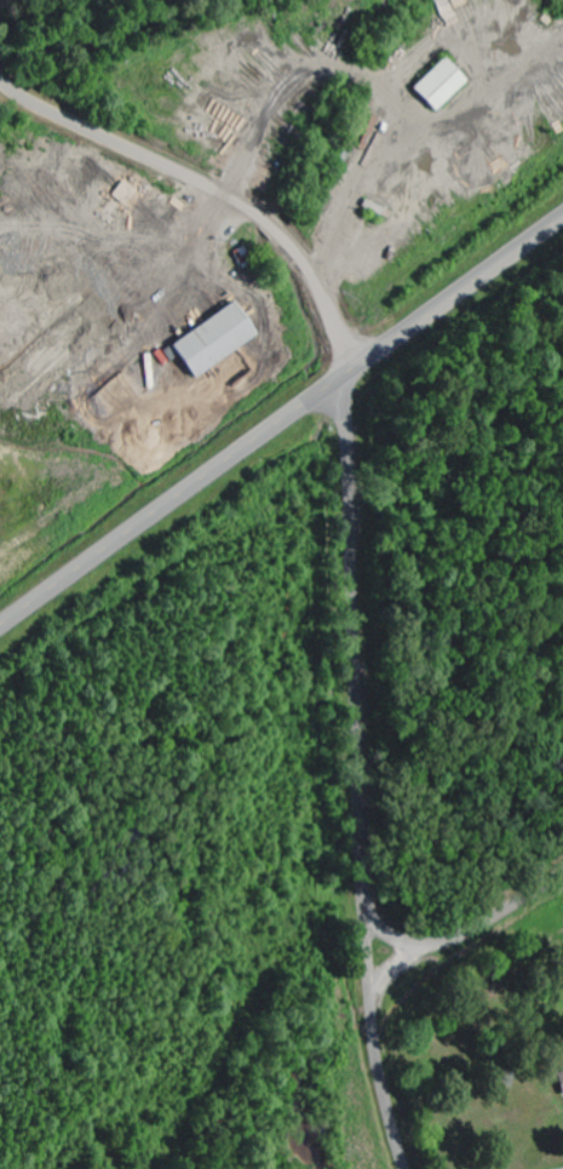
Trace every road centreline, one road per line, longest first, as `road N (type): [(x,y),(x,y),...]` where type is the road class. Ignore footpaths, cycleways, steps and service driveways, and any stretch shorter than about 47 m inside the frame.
road 1 (residential): [(404,1168),(370,996),(344,378)]
road 2 (secondary): [(0,634),(562,218)]
road 3 (residential): [(344,378),(310,276),(272,230),(213,191),(13,98),(0,84)]
road 4 (residential): [(364,896),(384,933),(407,947),(438,949),(471,938),(562,877)]

